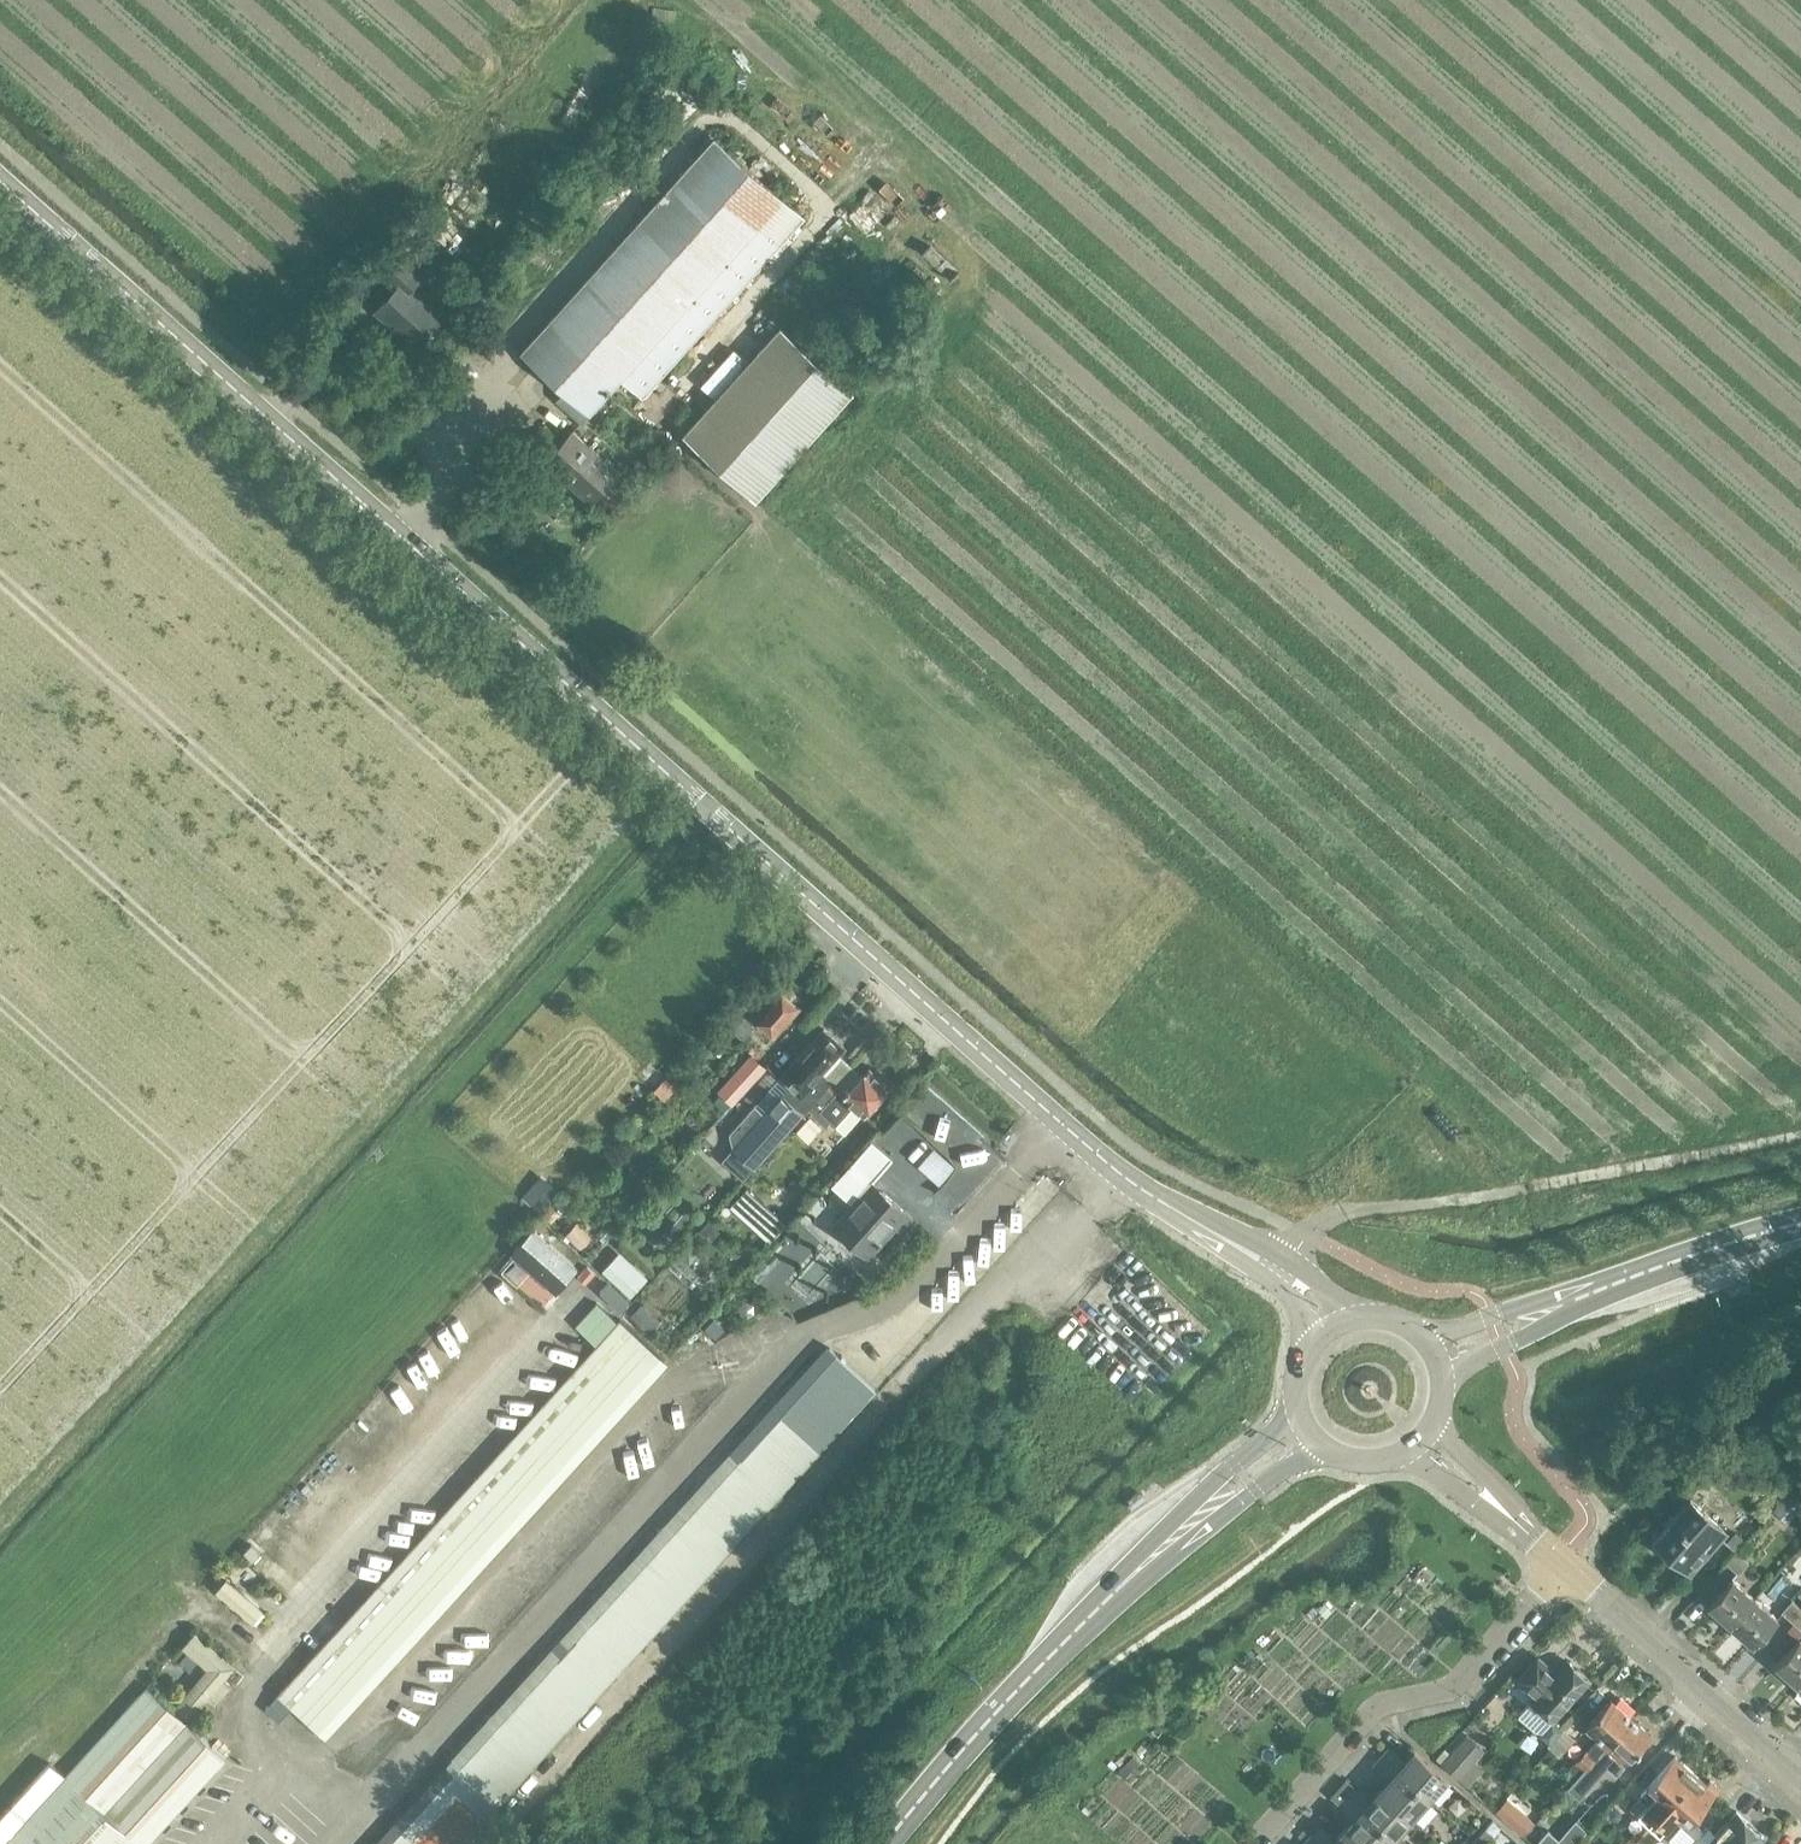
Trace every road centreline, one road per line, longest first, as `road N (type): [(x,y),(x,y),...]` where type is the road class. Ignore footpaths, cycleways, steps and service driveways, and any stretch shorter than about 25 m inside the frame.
road 1 (secondary): [(1278,1271),(1099,1156),(0,181)]
road 2 (residential): [(1257,1843),(1379,1711),(1453,1687),(1561,1567)]
road 3 (secondary): [(886,1843),(988,1722),(1137,1572)]
road 4 (tertiary): [(1800,1776),(1561,1567)]
road 5 (secondary): [(1577,1297),(1800,1221)]
road 6 (secondary): [(1298,1408),(1204,1489),(1137,1572)]
road 7 (secondary): [(1137,1572),(1301,1458),(1331,1453)]
road 8 (secondary): [(1447,1389),(1461,1368),(1577,1297)]
road 9 (secondary): [(1577,1297),(1423,1334)]
road 10 (tertiary): [(1512,1518),(1493,1479),(1439,1423)]

